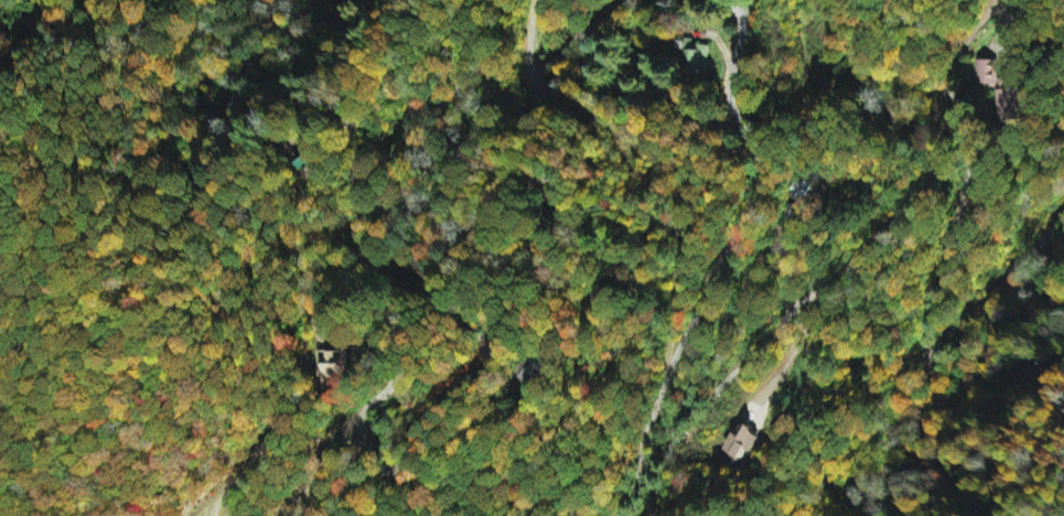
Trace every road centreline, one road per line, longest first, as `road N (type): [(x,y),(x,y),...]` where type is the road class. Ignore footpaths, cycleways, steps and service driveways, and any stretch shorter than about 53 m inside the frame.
road 1 (residential): [(1063,216),(978,309),(954,353),(943,362),(928,356),(925,331),(969,172),(964,120),(946,97),(937,169),(849,267),(792,311),(695,415),(644,515)]
road 2 (residential): [(726,0),(743,30),(729,95),(763,157),(766,180),(654,412),(623,515)]
road 3 (residential): [(388,515),(389,461),(444,428),(484,390),(492,358),(483,338)]

